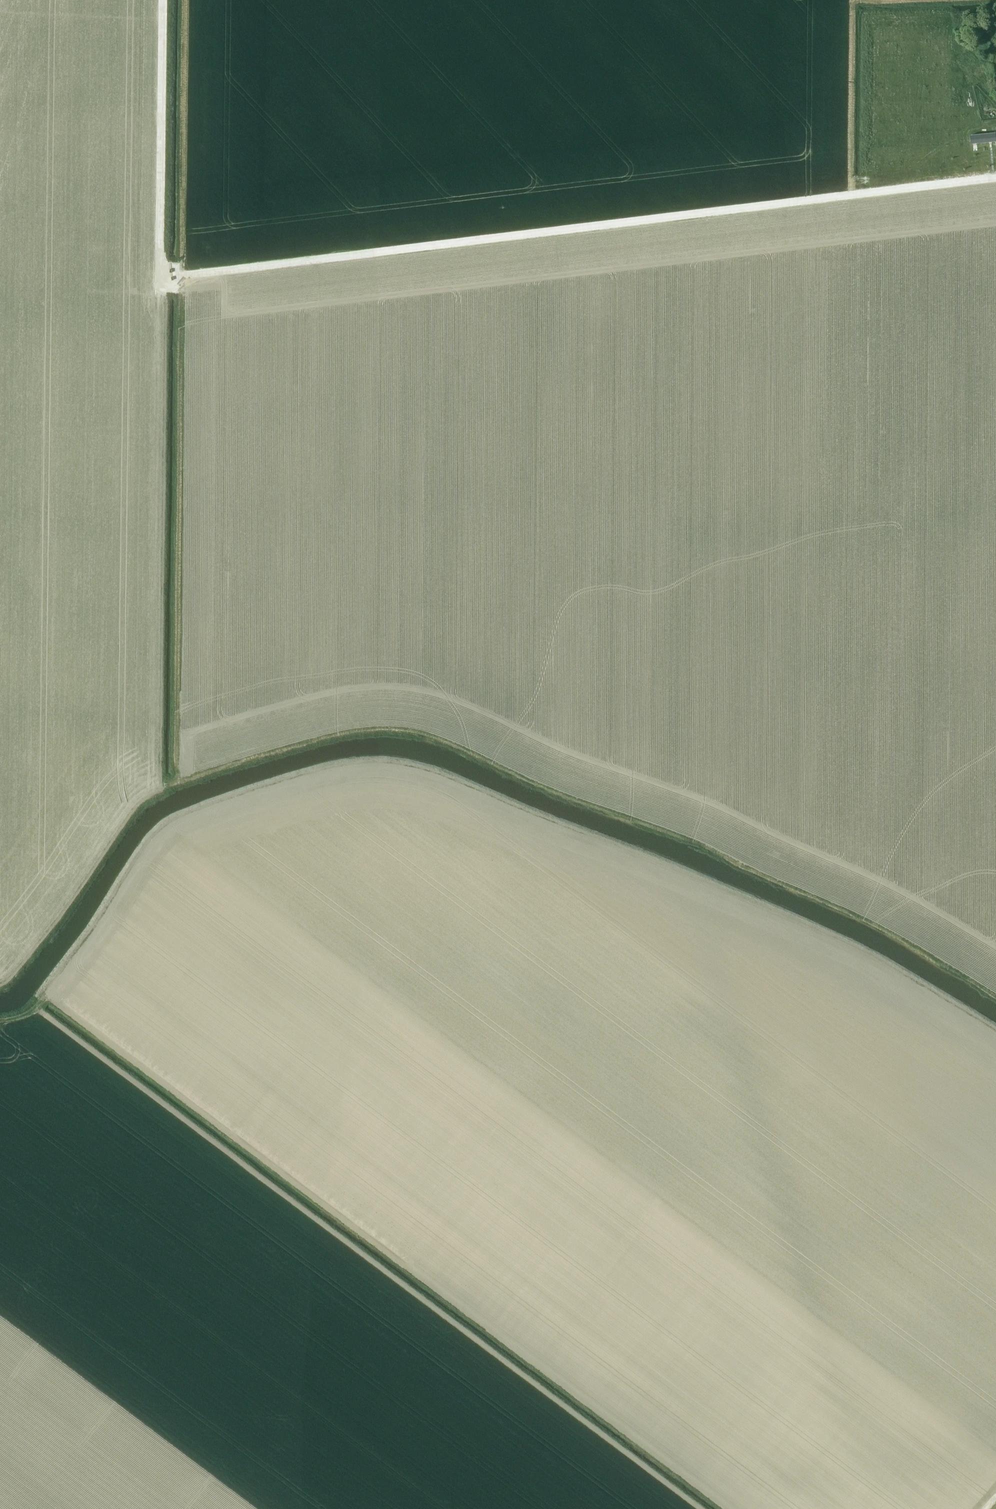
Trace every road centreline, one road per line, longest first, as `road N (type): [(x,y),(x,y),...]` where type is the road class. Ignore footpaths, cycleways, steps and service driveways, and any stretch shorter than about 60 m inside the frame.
road 1 (track): [(0,1020),(34,1005),(171,823),(283,783),(376,764),(428,774),(711,882),(882,964),(995,1033)]

